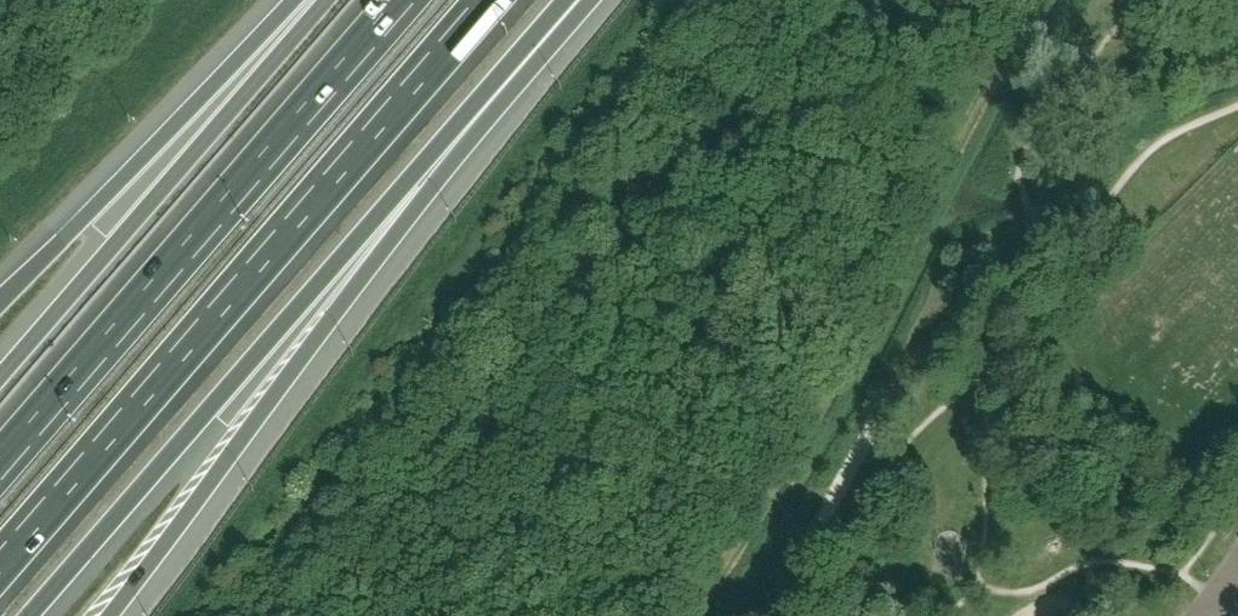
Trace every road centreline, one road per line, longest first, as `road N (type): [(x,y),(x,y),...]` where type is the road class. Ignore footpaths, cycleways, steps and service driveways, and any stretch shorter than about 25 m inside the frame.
road 1 (motorway): [(26,615),(572,0)]
road 2 (motorway): [(103,615),(587,0)]
road 3 (motorway): [(0,572),(494,0)]
road 4 (motorway): [(396,0),(0,459)]
road 5 (motorway): [(321,0),(0,377)]
road 6 (motorway): [(297,0),(0,301)]

